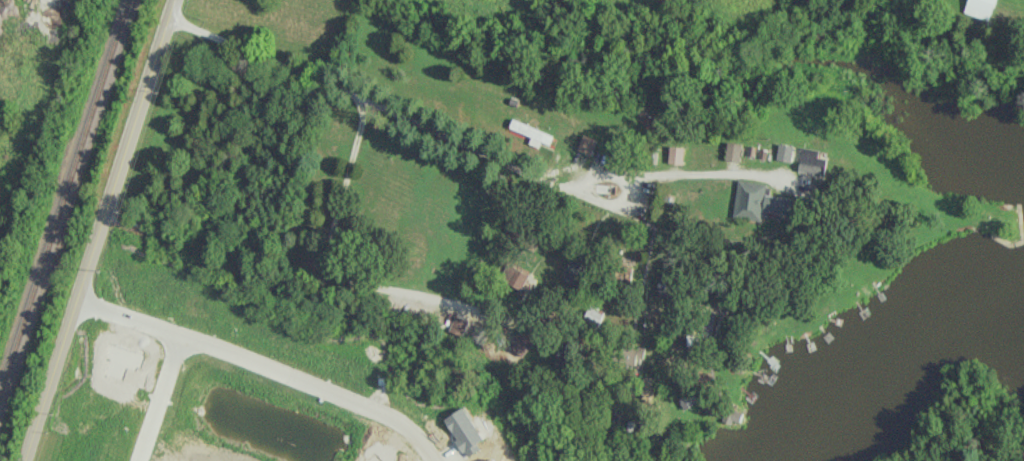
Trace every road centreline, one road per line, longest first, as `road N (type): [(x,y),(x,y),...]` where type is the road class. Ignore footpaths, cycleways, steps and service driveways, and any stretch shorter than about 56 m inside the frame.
road 1 (residential): [(168,20),(622,215),(759,165)]
road 2 (residential): [(23,460),(168,20)]
road 3 (residential): [(79,291),(388,409),(442,460)]
road 4 (residential): [(144,460),(188,329)]

